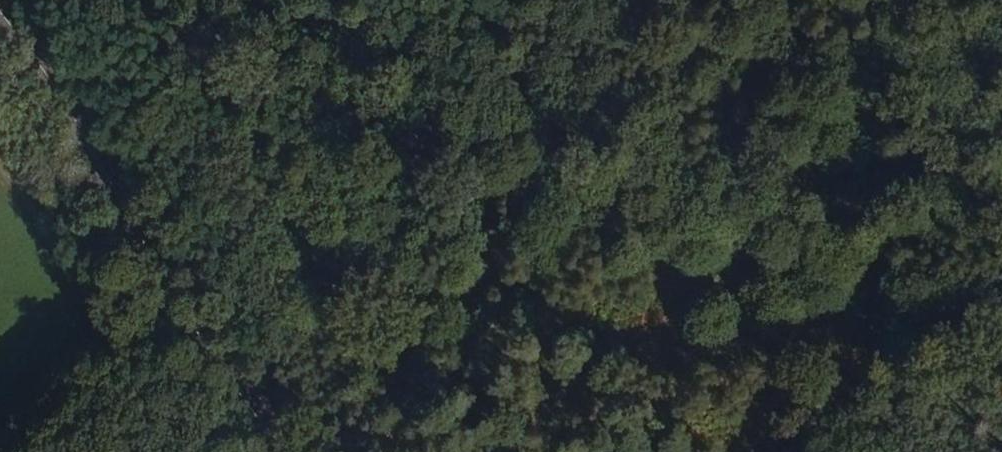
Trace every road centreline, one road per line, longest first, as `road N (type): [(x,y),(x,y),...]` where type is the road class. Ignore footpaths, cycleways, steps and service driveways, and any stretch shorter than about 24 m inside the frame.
road 1 (secondary): [(0,13),(70,109),(282,451)]

